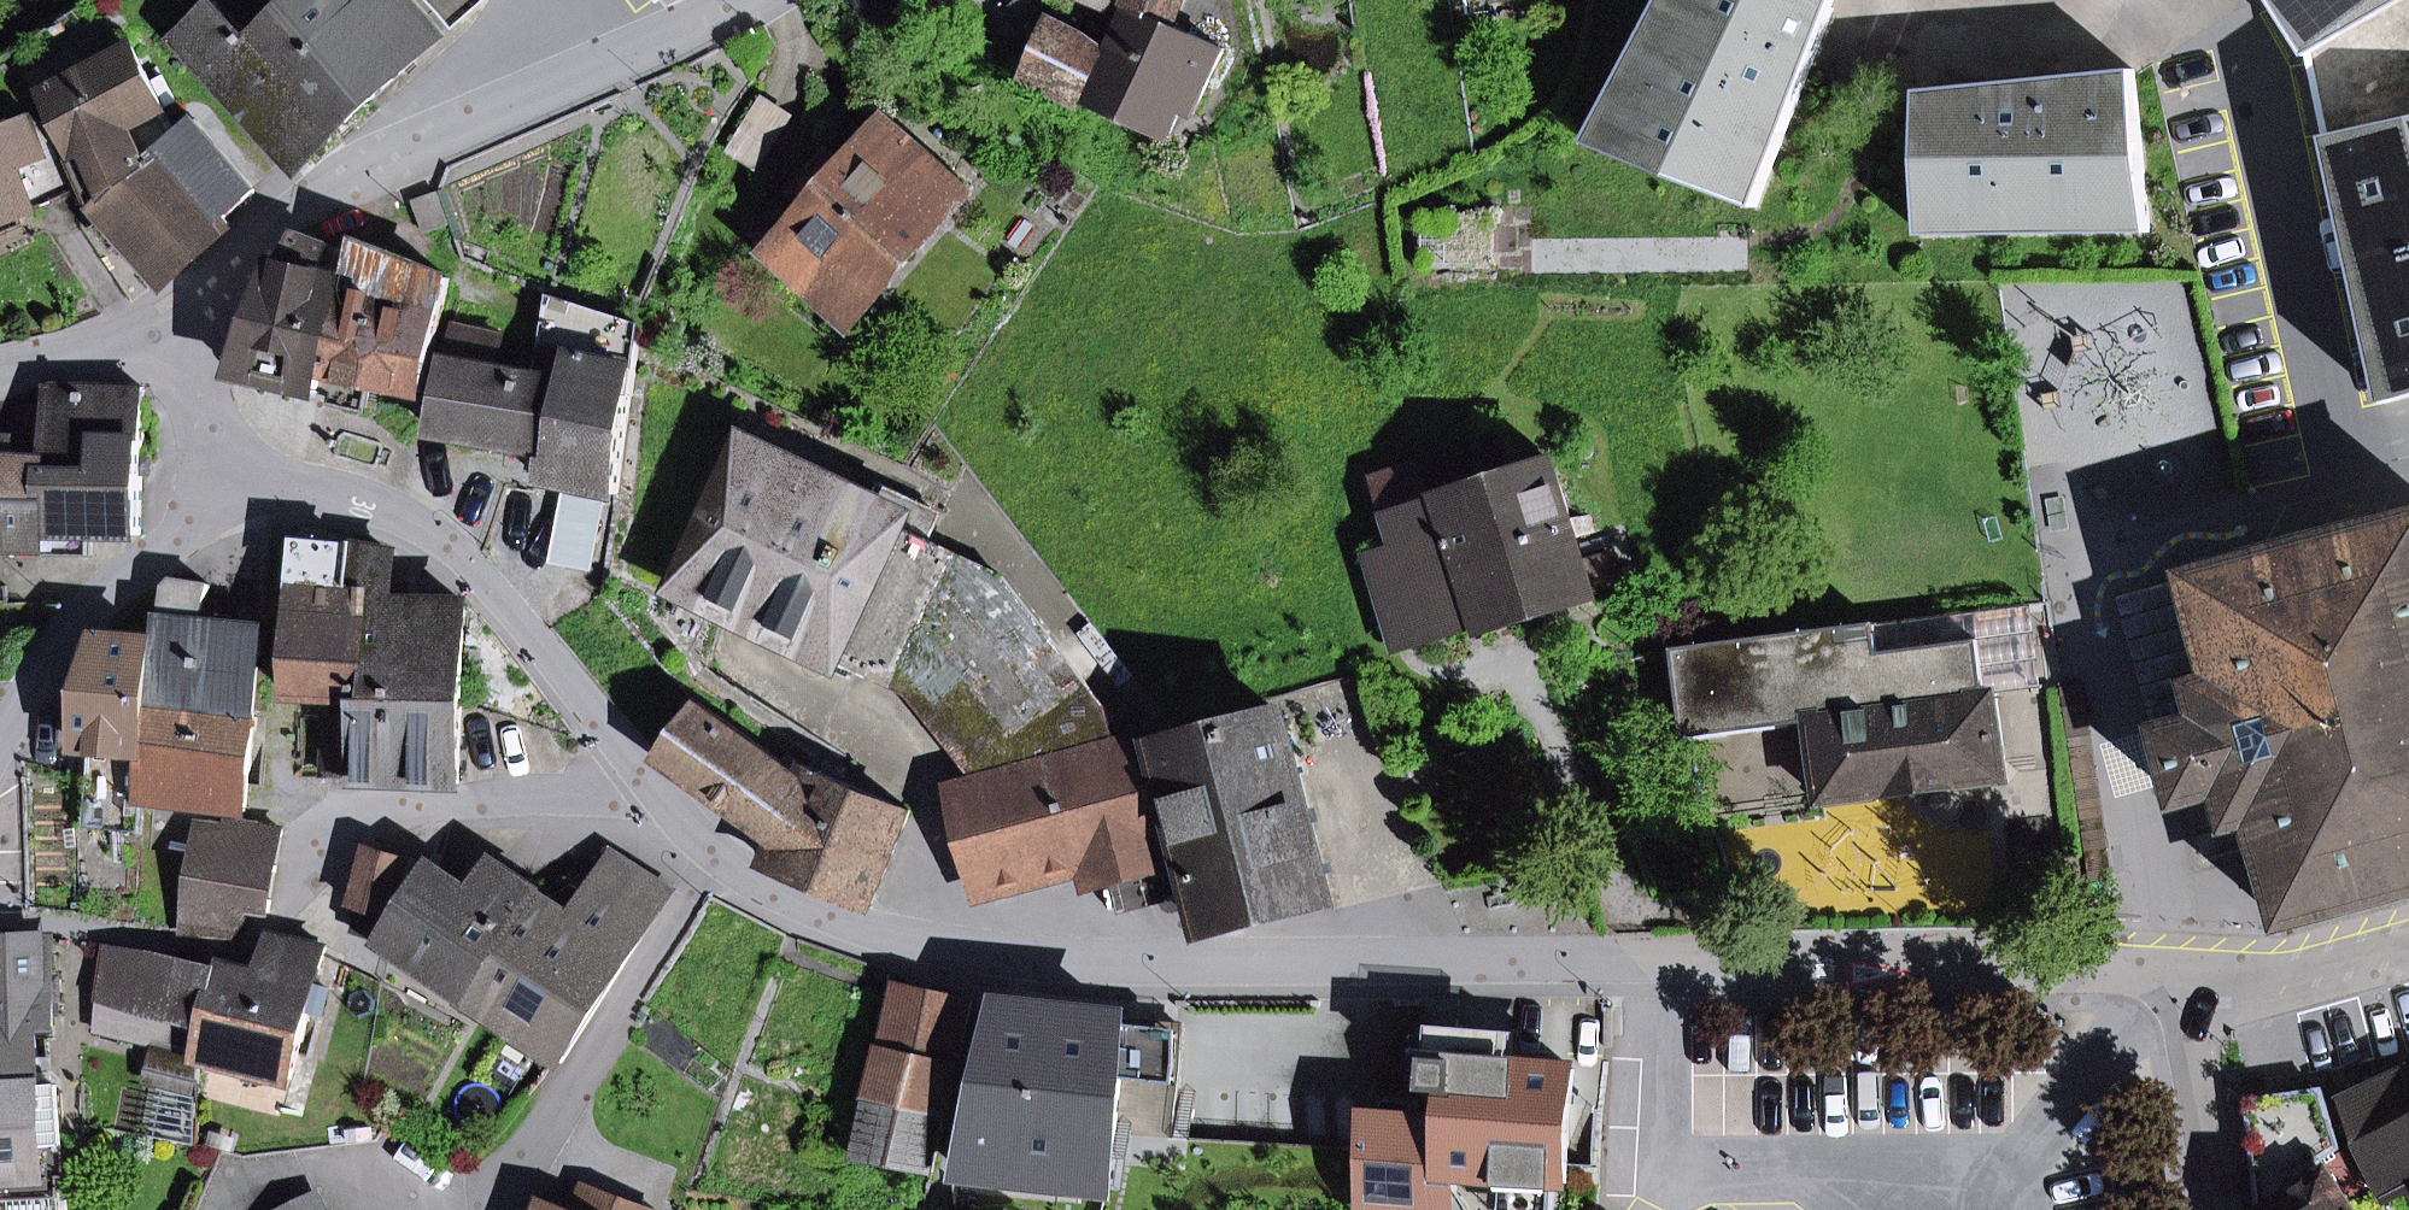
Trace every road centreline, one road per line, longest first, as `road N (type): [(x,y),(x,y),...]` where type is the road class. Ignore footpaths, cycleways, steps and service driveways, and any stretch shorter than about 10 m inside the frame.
road 1 (residential): [(720,852),(773,888),(851,923),(952,947),(1084,963),(1662,958),(2183,975)]
road 2 (tertiary): [(162,326),(286,212),(344,176),(734,0)]
road 3 (residential): [(244,485),(338,492),(444,537),(480,570),(635,771)]
road 4 (residential): [(720,852),(541,1132),(465,1209)]
road 5 (residential): [(635,771),(610,792),(429,807),(384,821),(348,841),(304,891)]
road 6 (residential): [(0,739),(78,622),(181,528),(244,485)]
road 7 (residential): [(2183,975),(2223,1209)]
road 8 (residential): [(2183,975),(2281,985),(2408,951)]
road 9 (residential): [(244,485),(162,326)]
road 10 (tertiary): [(162,326),(0,382)]

